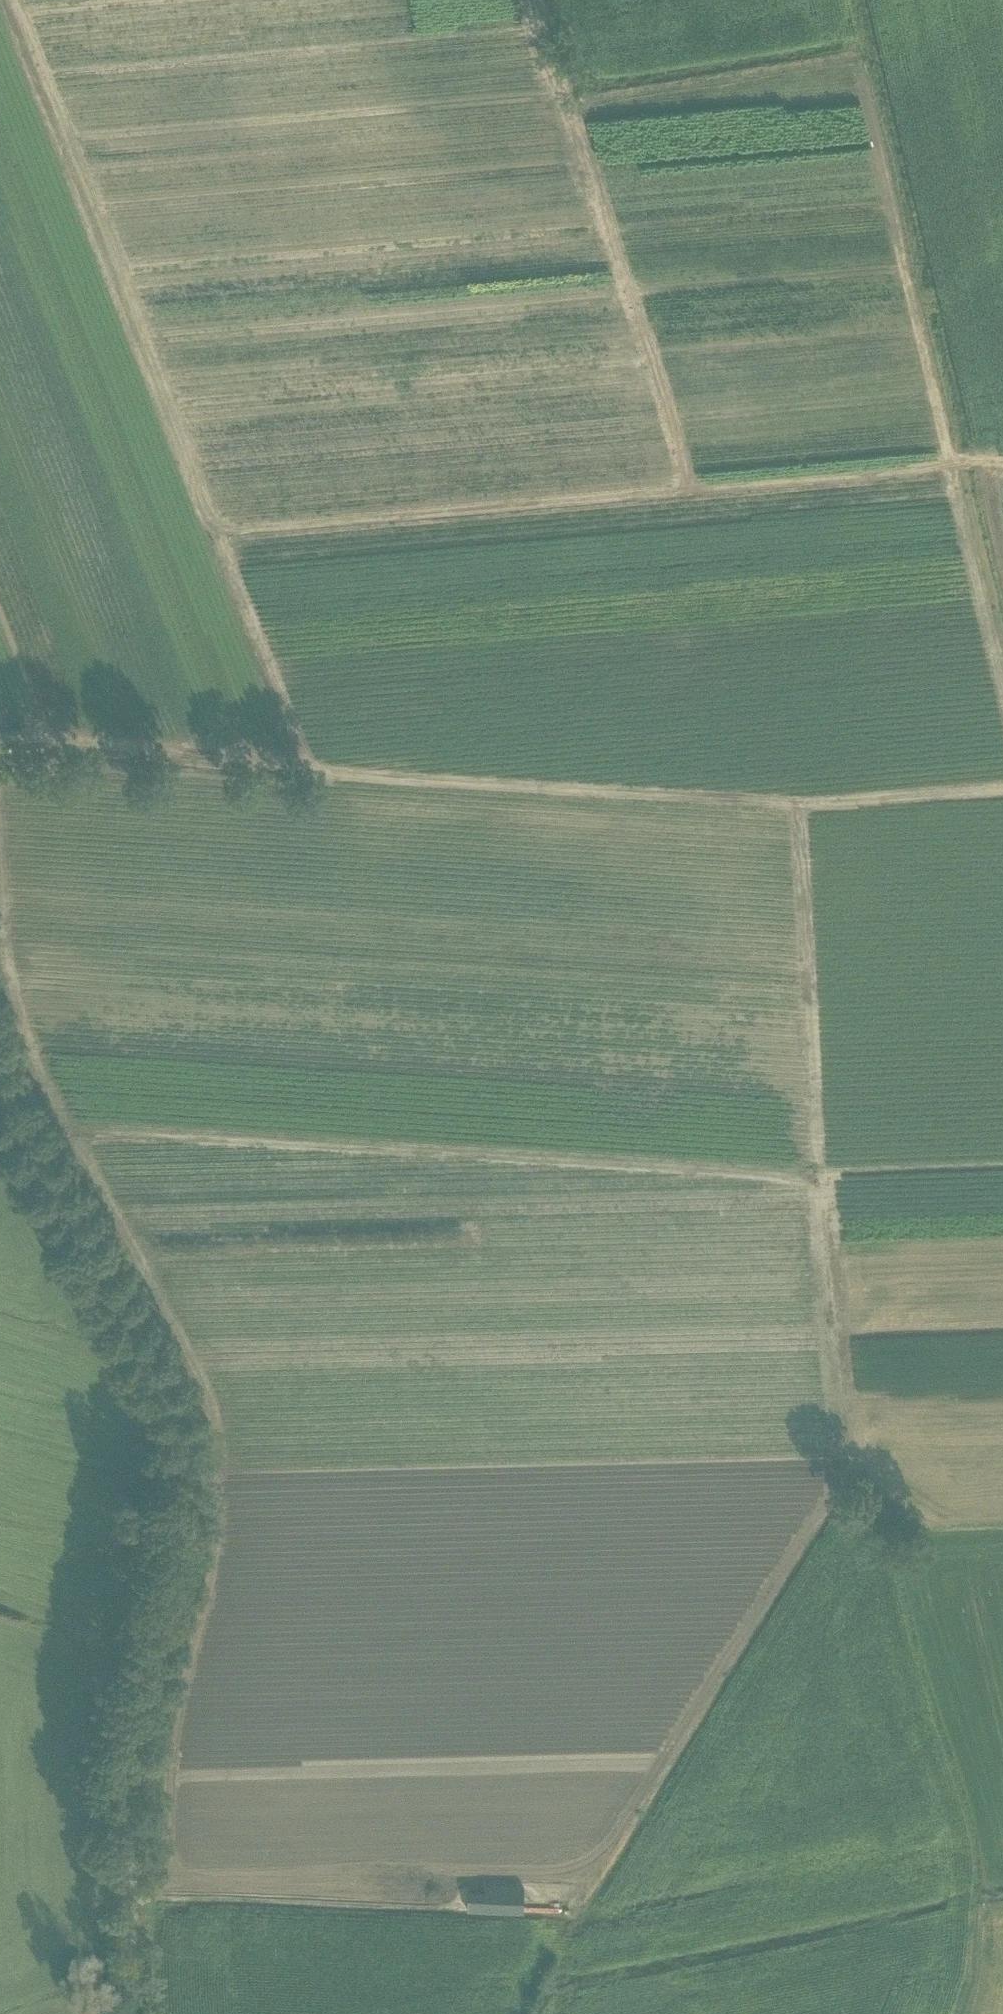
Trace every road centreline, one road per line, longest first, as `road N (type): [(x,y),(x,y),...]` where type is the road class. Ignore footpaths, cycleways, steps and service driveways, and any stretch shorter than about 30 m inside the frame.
road 1 (track): [(132,2013),(128,1775),(134,1717),(188,1500),(188,1463),(169,1395),(0,1078)]

